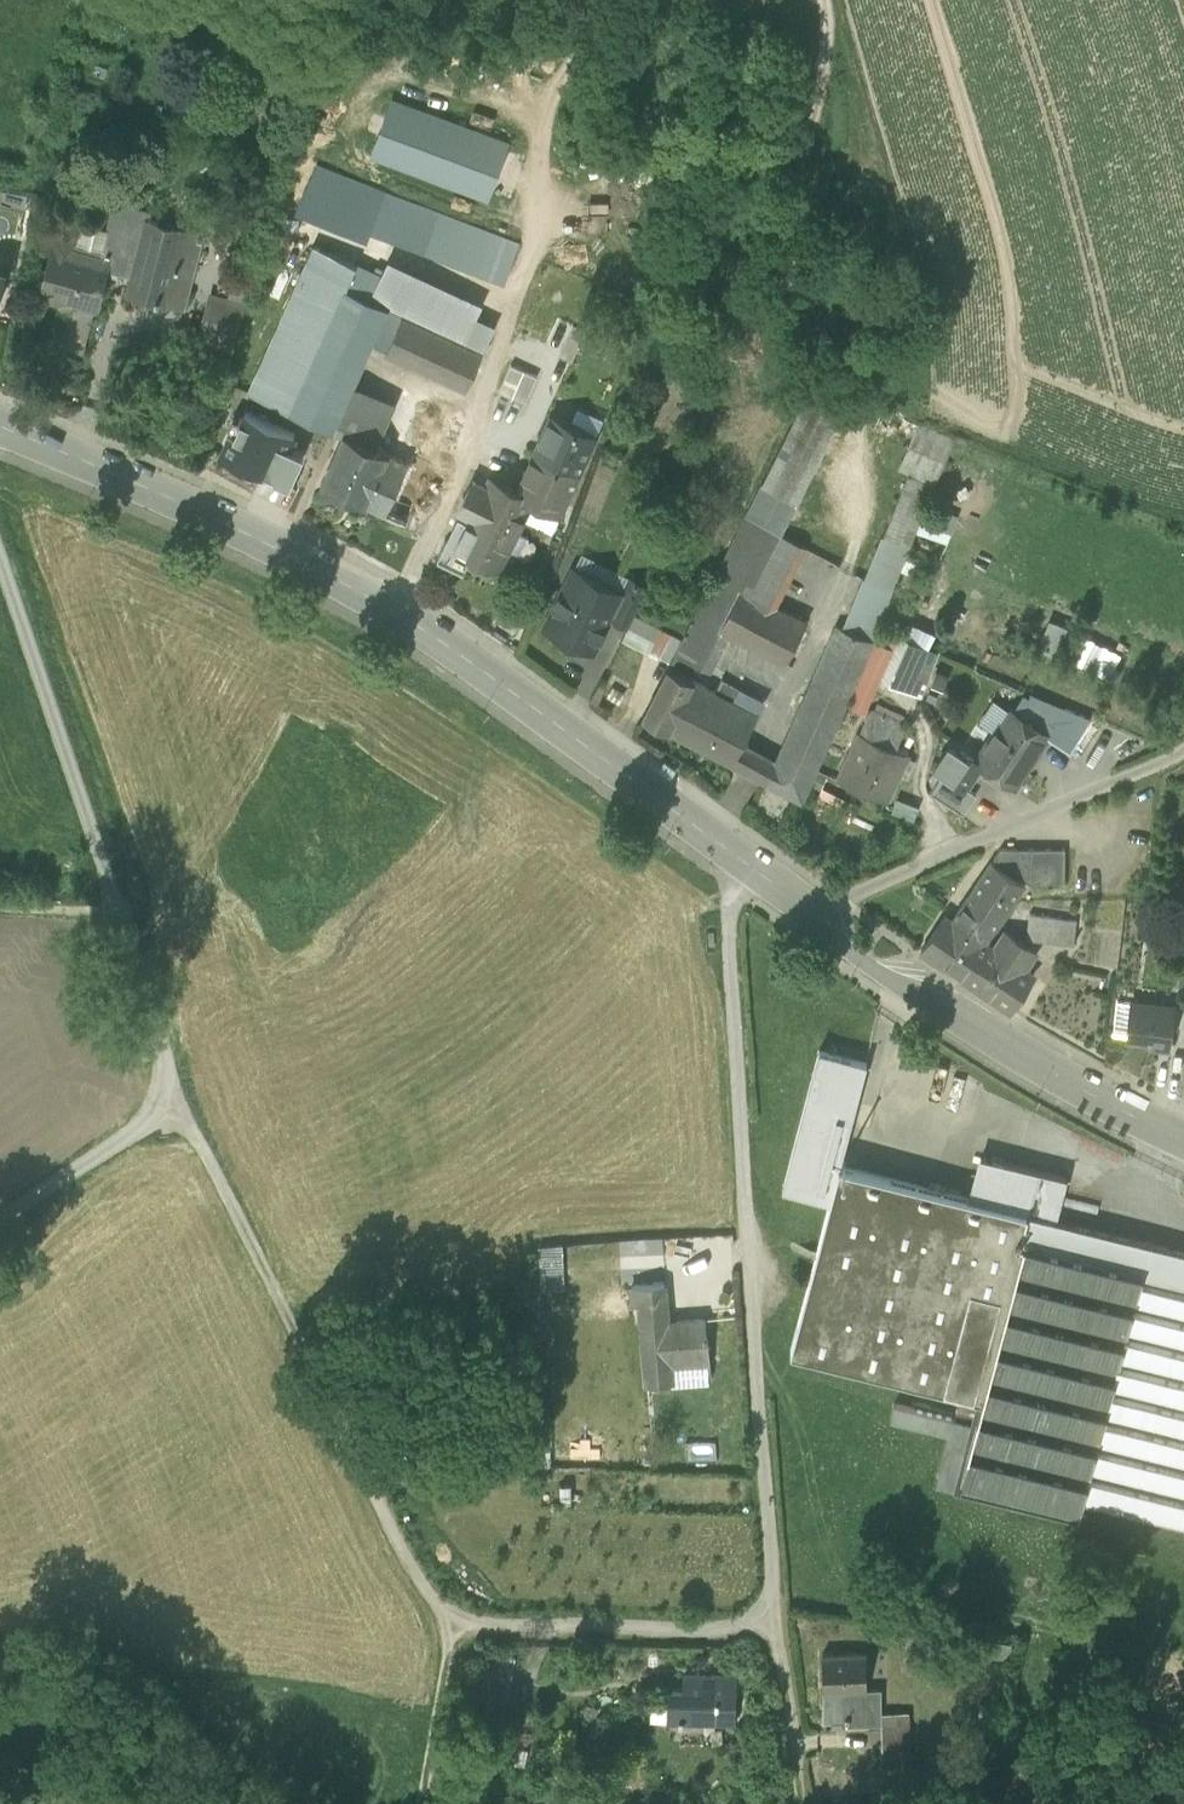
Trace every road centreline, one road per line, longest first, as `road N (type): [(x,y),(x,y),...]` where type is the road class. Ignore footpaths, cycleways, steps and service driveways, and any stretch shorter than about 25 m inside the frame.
road 1 (track): [(180,1100),(420,1585),(455,1635),(775,1631),(801,1803)]
road 2 (secondary): [(732,852),(399,613),(220,518),(0,424)]
road 3 (unclassified): [(0,558),(180,1100),(0,1219)]
road 4 (residential): [(732,852),(744,1226),(775,1631)]
road 5 (secondary): [(1183,1141),(985,1033),(814,913)]
road 6 (residential): [(1040,812),(814,913)]
road 7 (track): [(455,1635),(420,1803)]
road 8 (track): [(821,0),(825,32),(803,157)]
road 9 (track): [(1183,751),(1040,812)]

